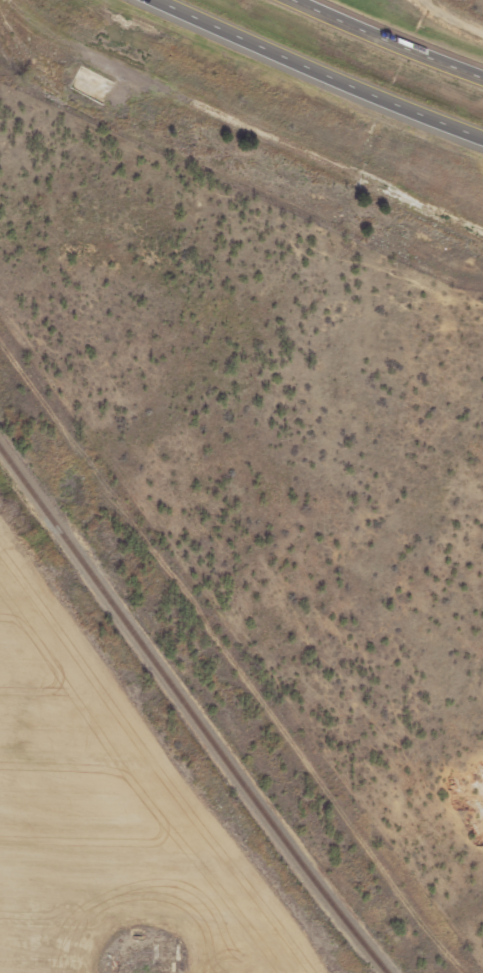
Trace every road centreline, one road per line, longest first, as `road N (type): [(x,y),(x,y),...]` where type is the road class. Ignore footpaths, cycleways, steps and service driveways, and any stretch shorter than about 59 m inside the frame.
road 1 (residential): [(461,972),(426,937),(0,343)]
road 2 (trunk): [(145,0),(482,143)]
road 3 (trunk): [(482,78),(300,0)]

